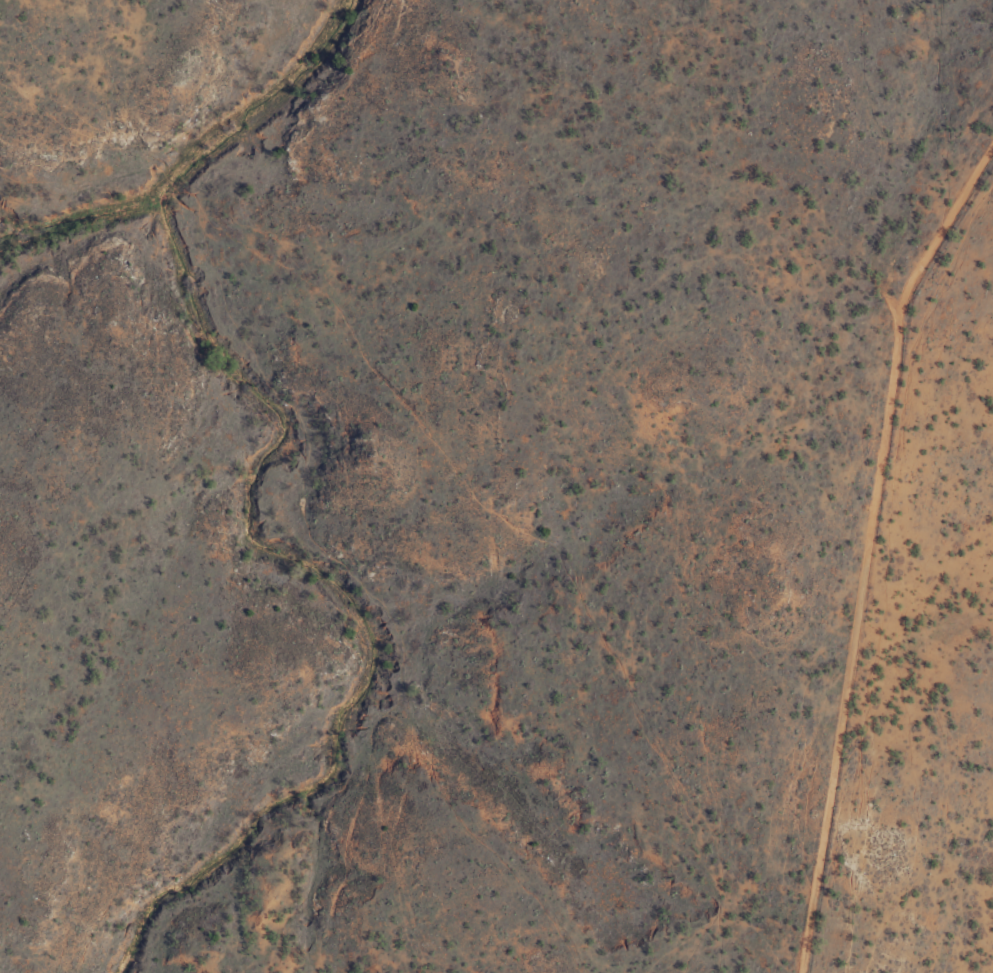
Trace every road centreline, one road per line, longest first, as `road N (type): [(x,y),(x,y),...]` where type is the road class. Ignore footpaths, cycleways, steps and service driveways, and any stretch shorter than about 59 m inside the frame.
road 1 (residential): [(992,154),(903,305),(875,567),(801,972)]

